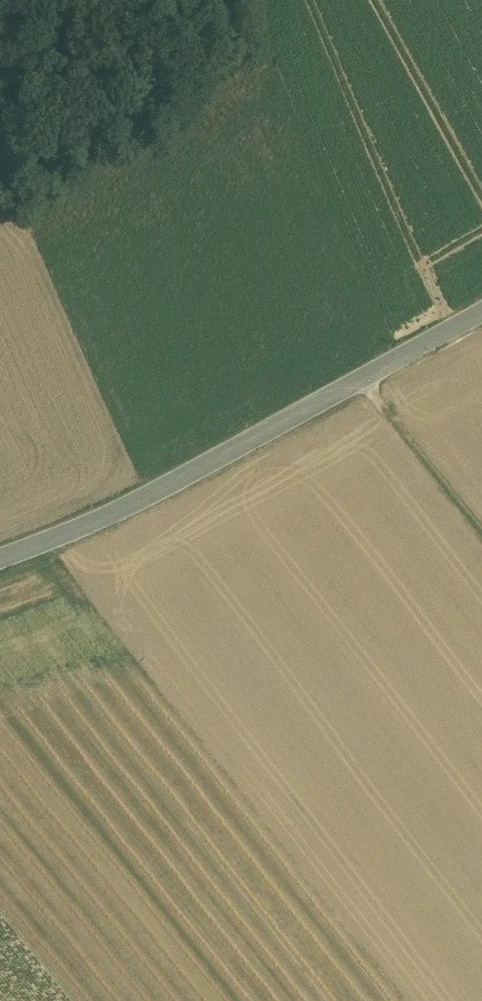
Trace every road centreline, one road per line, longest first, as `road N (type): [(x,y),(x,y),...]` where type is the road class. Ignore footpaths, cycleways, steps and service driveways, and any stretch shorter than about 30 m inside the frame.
road 1 (secondary): [(0,558),(120,512),(481,313)]
road 2 (track): [(481,532),(363,381)]

